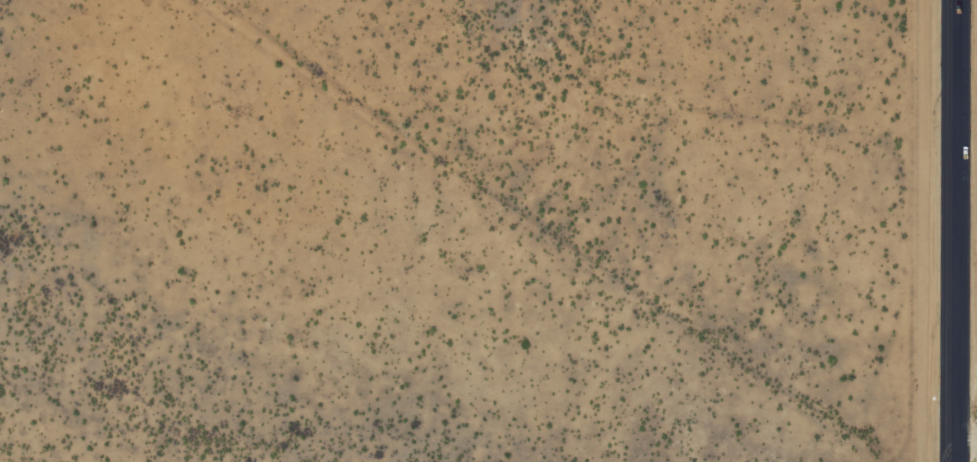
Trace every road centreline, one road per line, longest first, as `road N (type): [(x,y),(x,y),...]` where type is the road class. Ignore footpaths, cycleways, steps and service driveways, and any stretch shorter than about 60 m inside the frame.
road 1 (primary): [(942,461),(944,0)]

